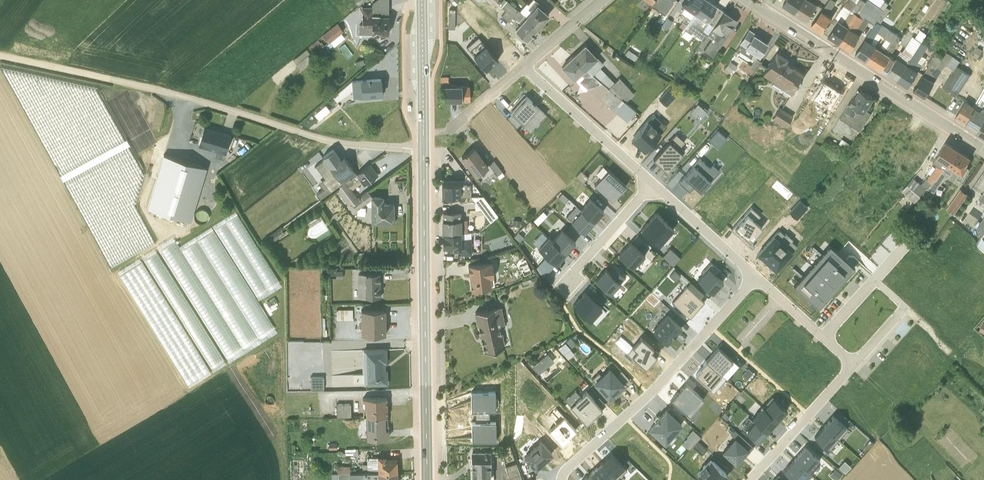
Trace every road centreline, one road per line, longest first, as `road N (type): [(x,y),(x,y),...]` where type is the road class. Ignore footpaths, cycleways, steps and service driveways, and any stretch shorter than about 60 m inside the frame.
road 1 (unclassified): [(0,54),(183,96),(311,136),(423,150)]
road 2 (primary): [(423,150),(426,479)]
road 3 (residential): [(757,277),(562,479)]
road 4 (residential): [(983,151),(750,0)]
road 5 (residential): [(652,183),(524,67)]
road 6 (residential): [(748,479),(853,366)]
road 7 (primary): [(422,0),(423,150)]
road 8 (residential): [(757,277),(652,183)]
road 9 (residential): [(564,284),(652,183)]

